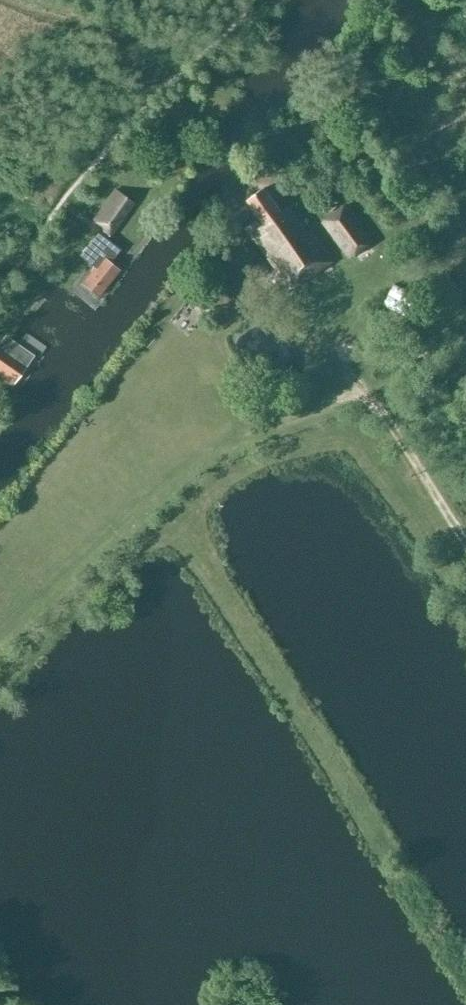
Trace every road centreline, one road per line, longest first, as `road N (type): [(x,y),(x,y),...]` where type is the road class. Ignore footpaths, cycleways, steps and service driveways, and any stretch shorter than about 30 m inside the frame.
road 1 (track): [(465,548),(367,395),(224,446),(176,477),(0,635)]

